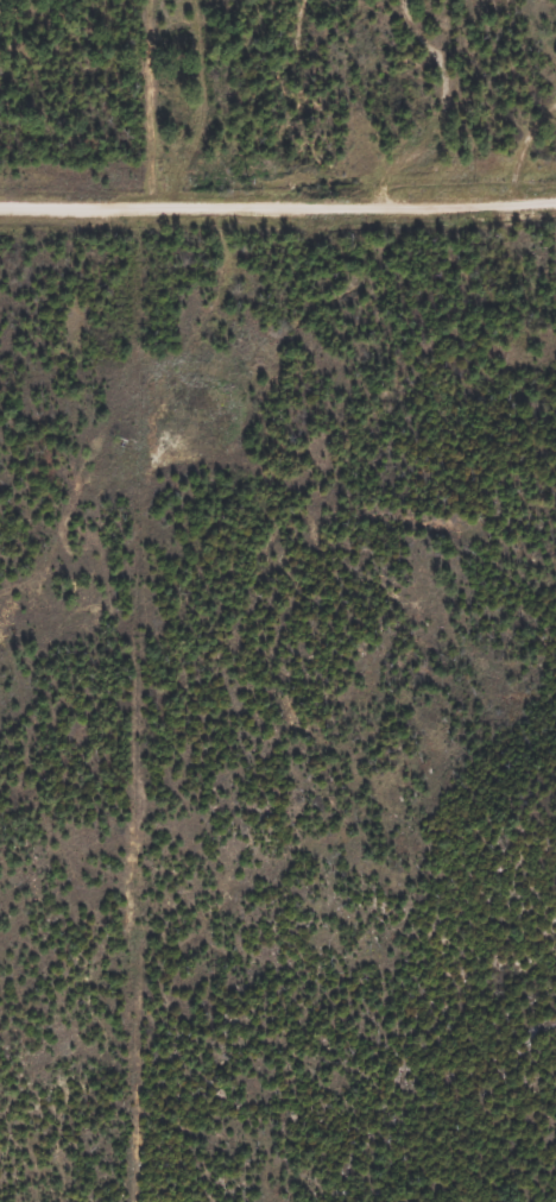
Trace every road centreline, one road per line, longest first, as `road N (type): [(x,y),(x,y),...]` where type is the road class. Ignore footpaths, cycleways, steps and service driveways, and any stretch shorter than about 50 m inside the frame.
road 1 (residential): [(555,201),(0,208)]

